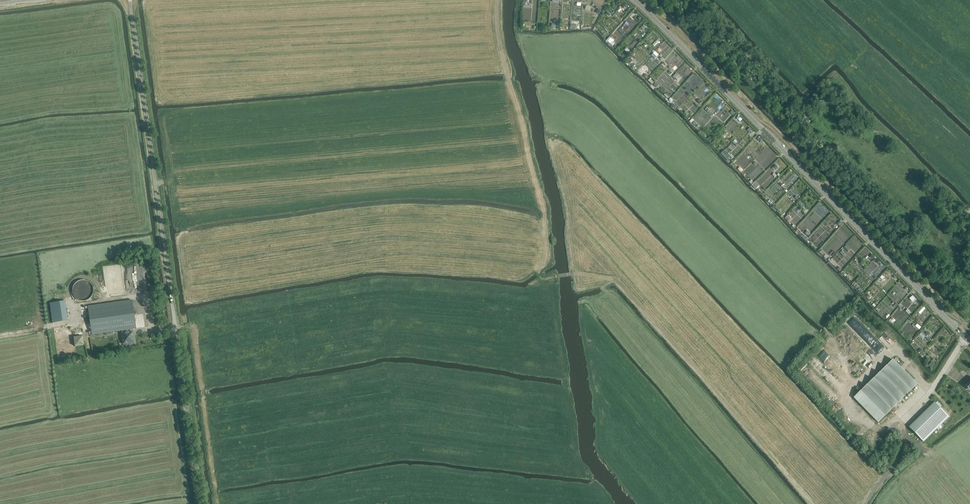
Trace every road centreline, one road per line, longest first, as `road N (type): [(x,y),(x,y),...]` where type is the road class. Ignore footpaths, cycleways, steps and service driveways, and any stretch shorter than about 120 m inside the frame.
road 1 (unclassified): [(633,0),(969,342)]
road 2 (track): [(815,503),(616,280),(574,274)]
road 3 (unclassified): [(177,337),(130,0)]
road 4 (track): [(498,0),(499,46),(546,213),(540,276),(574,274)]
road 5 (track): [(964,337),(931,396),(901,428),(955,480)]
road 6 (track): [(176,327),(153,330),(141,295),(75,306),(73,324),(50,326)]

